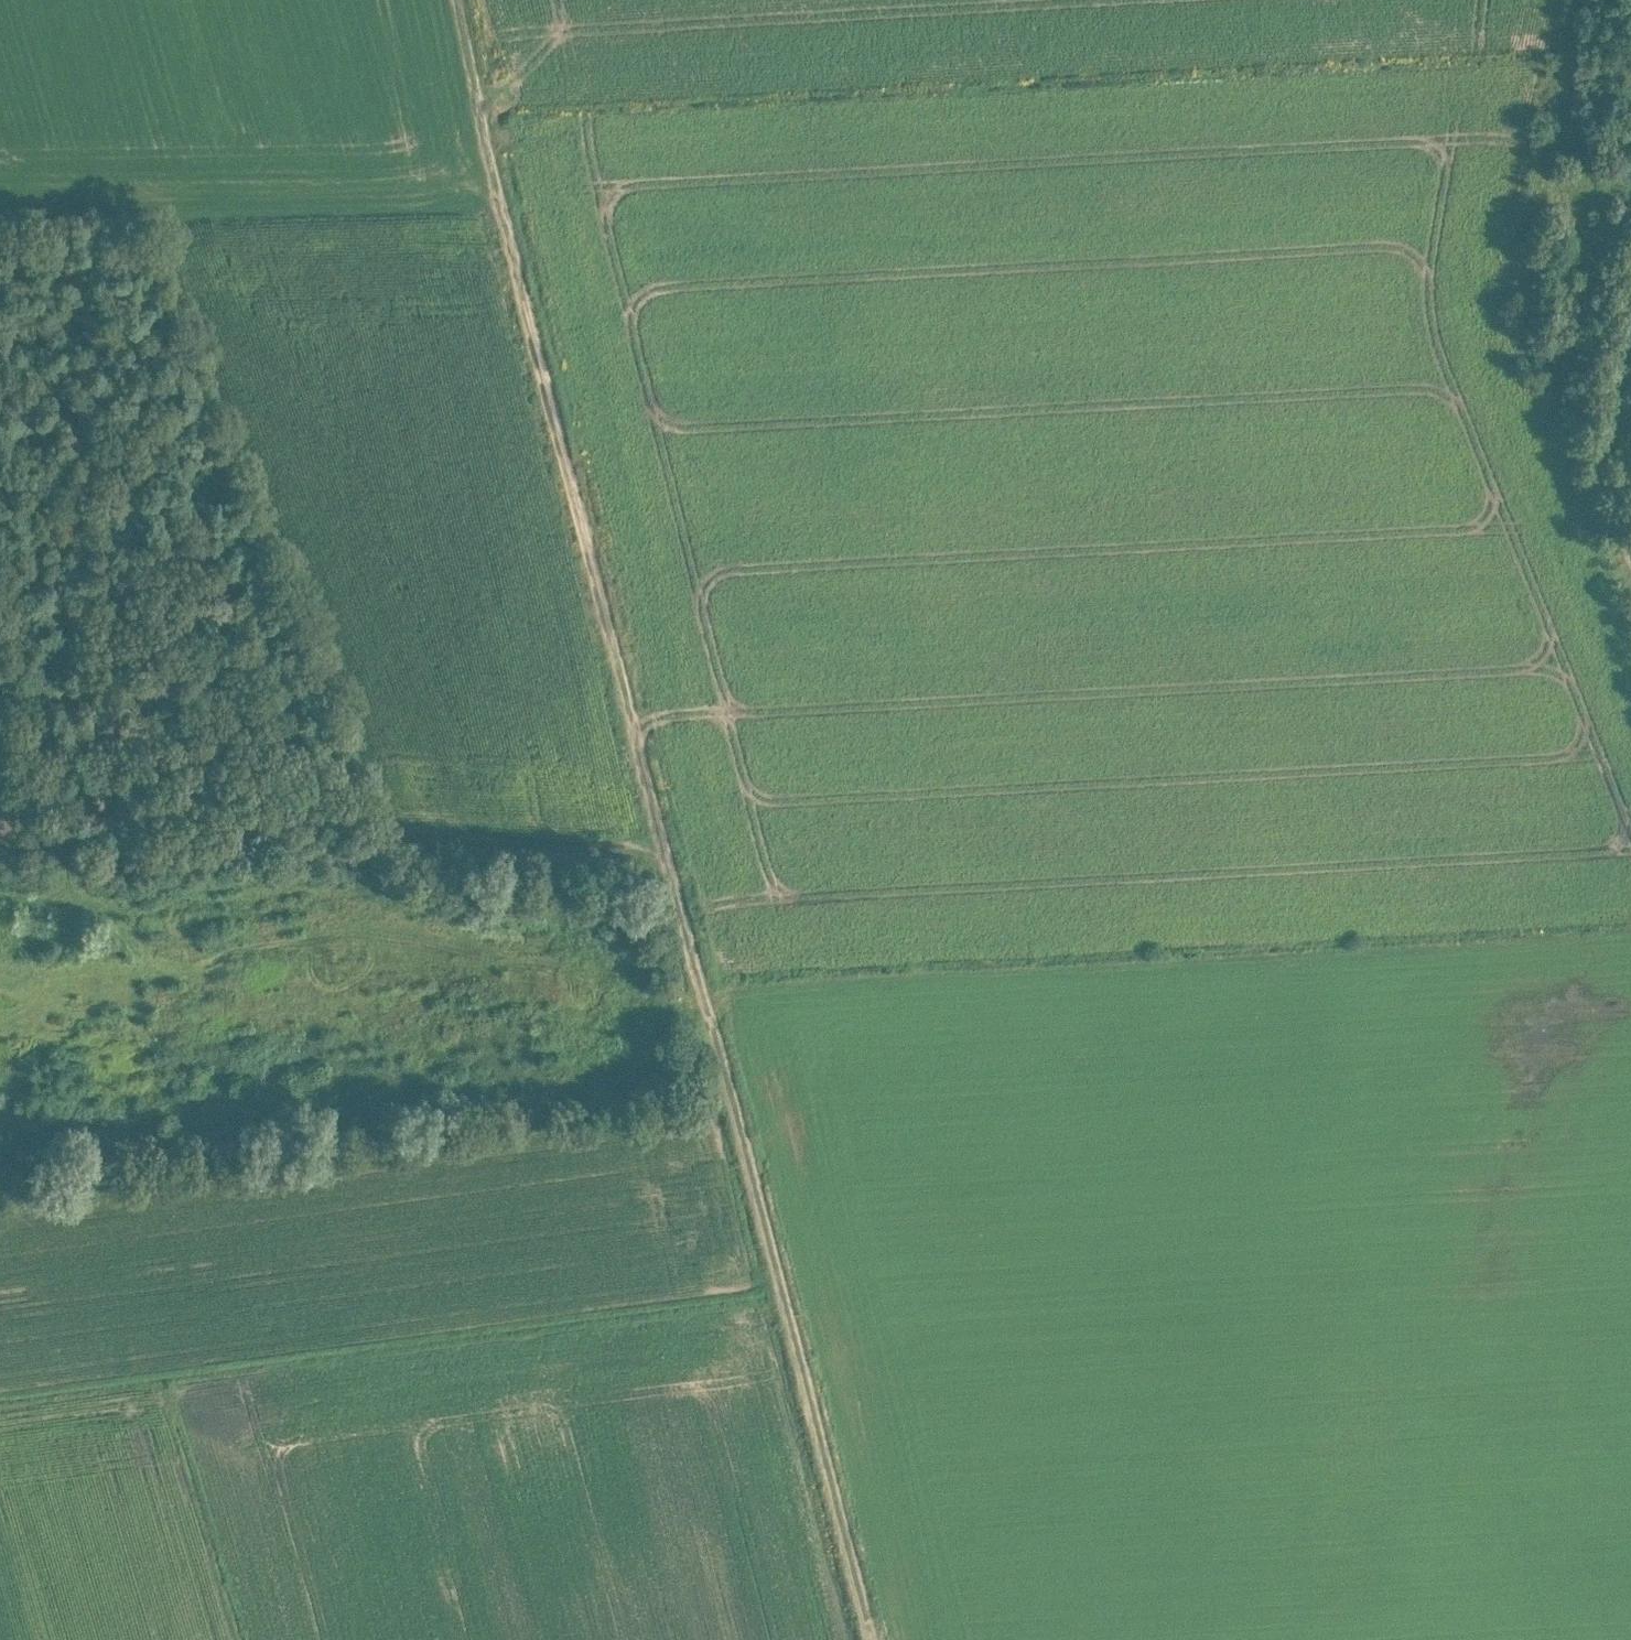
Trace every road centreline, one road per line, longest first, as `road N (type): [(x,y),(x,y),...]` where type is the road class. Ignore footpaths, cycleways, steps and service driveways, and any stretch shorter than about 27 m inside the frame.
road 1 (track): [(457,0),(514,254),(875,1639)]

